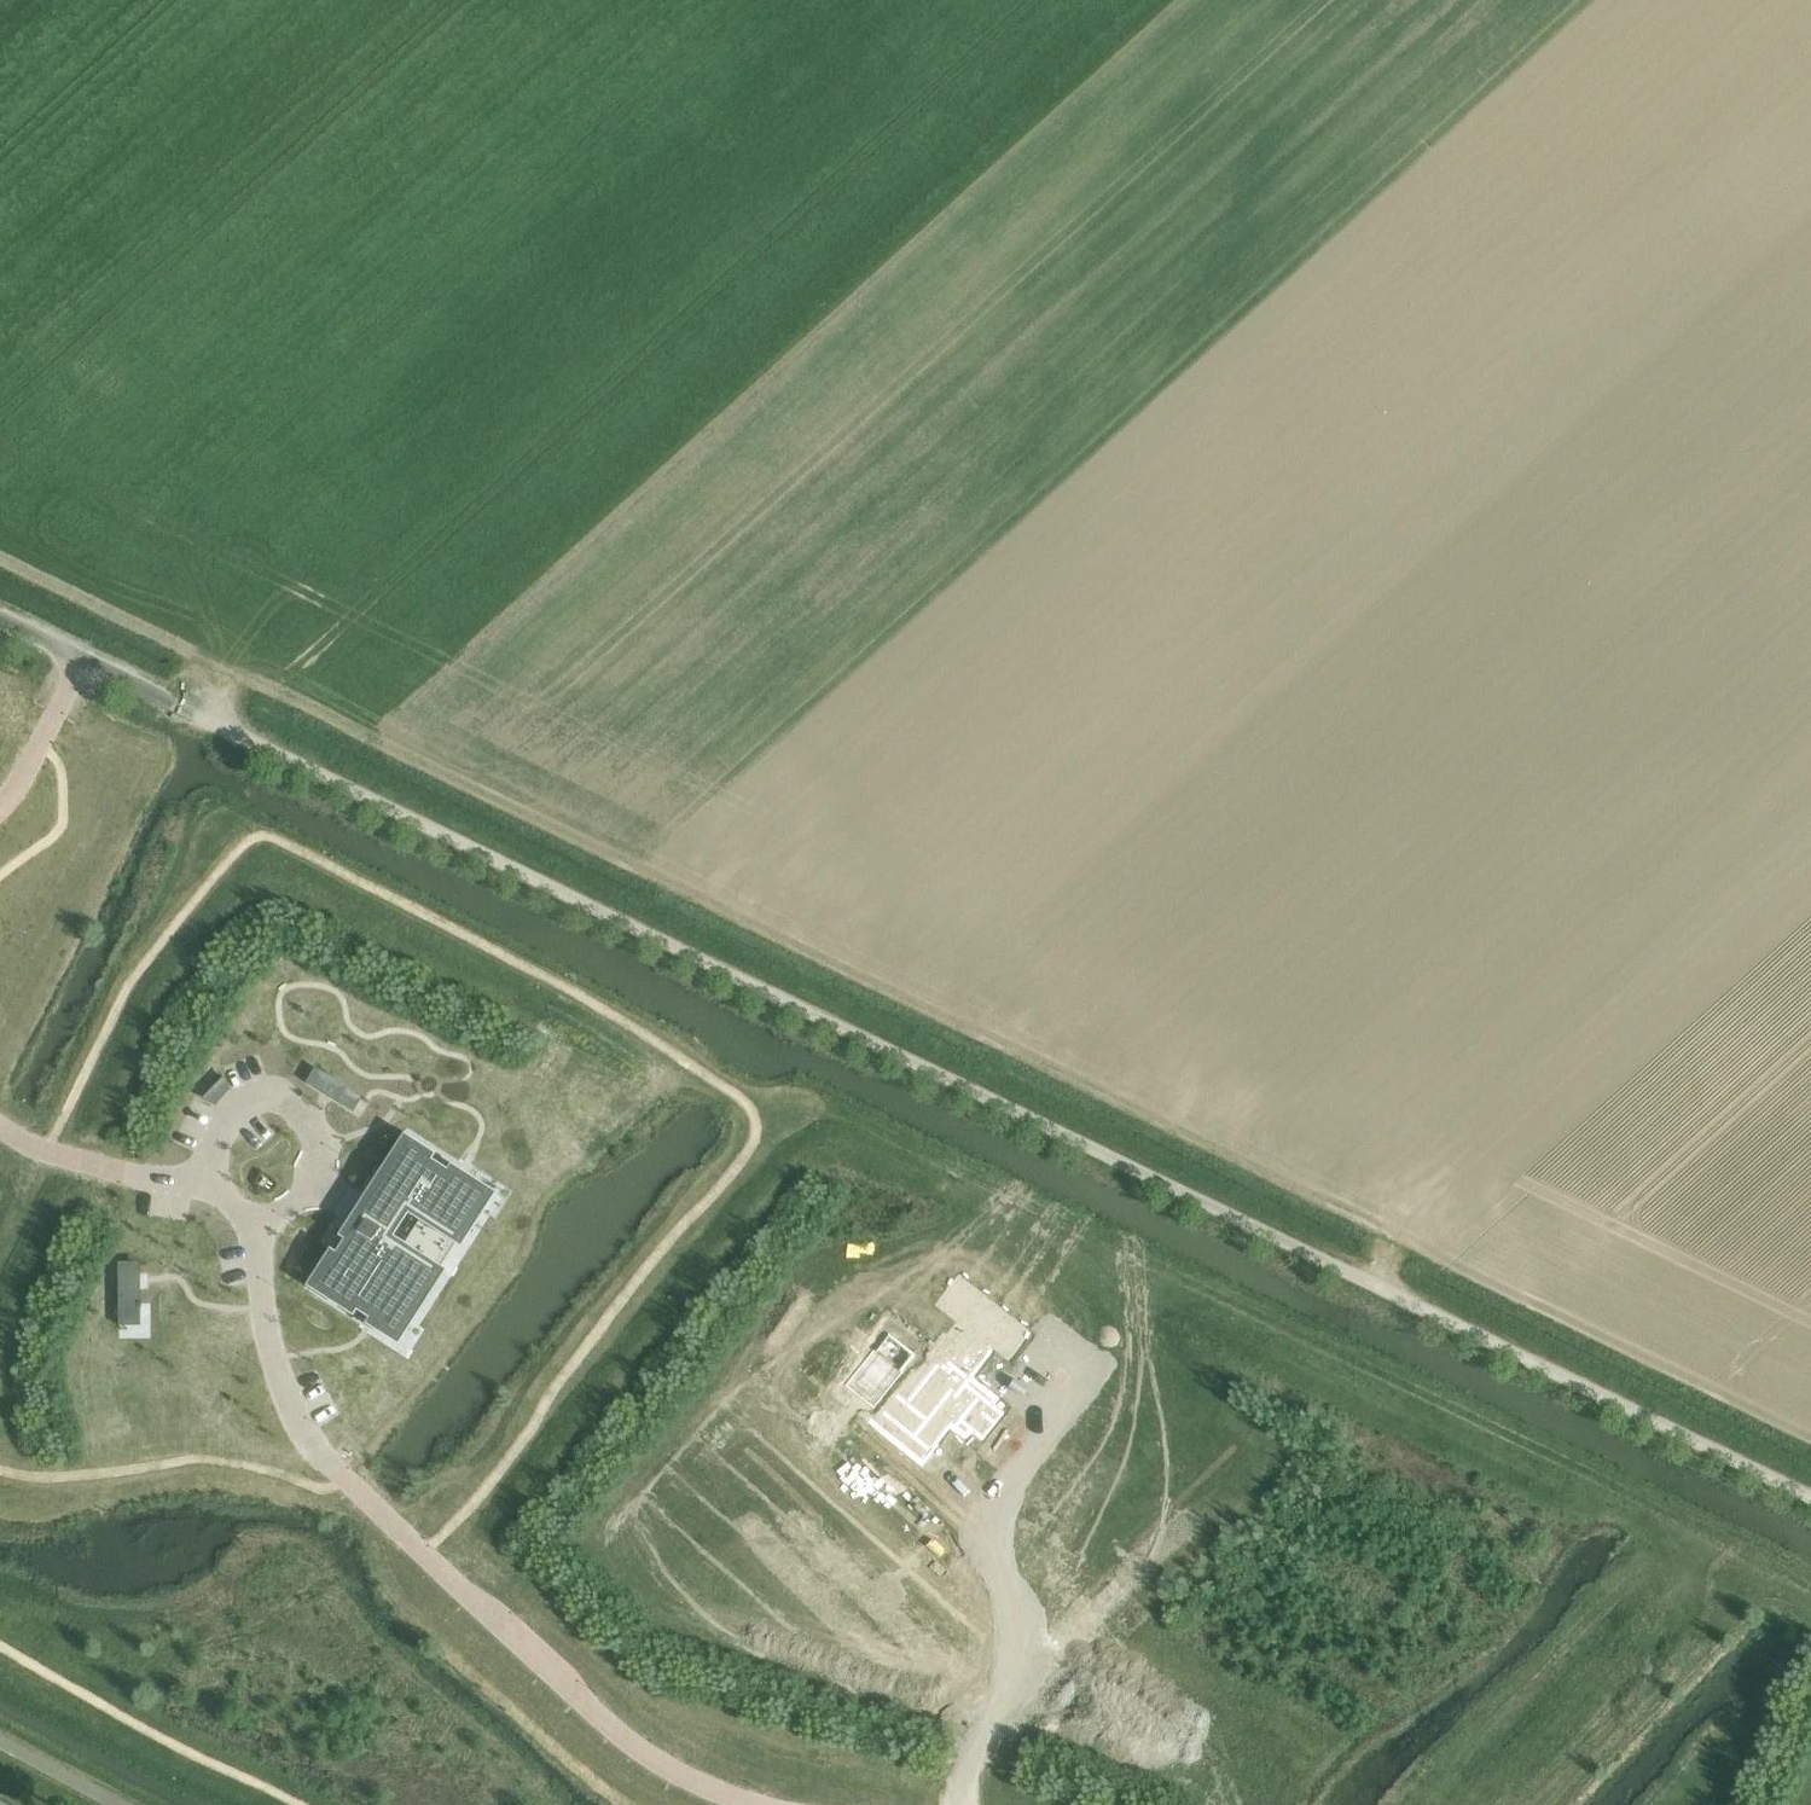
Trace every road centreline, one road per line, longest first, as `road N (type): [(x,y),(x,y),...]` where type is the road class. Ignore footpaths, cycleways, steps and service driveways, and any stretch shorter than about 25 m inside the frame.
road 1 (track): [(1810,1497),(155,697)]
road 2 (unclassified): [(155,697),(0,622)]

